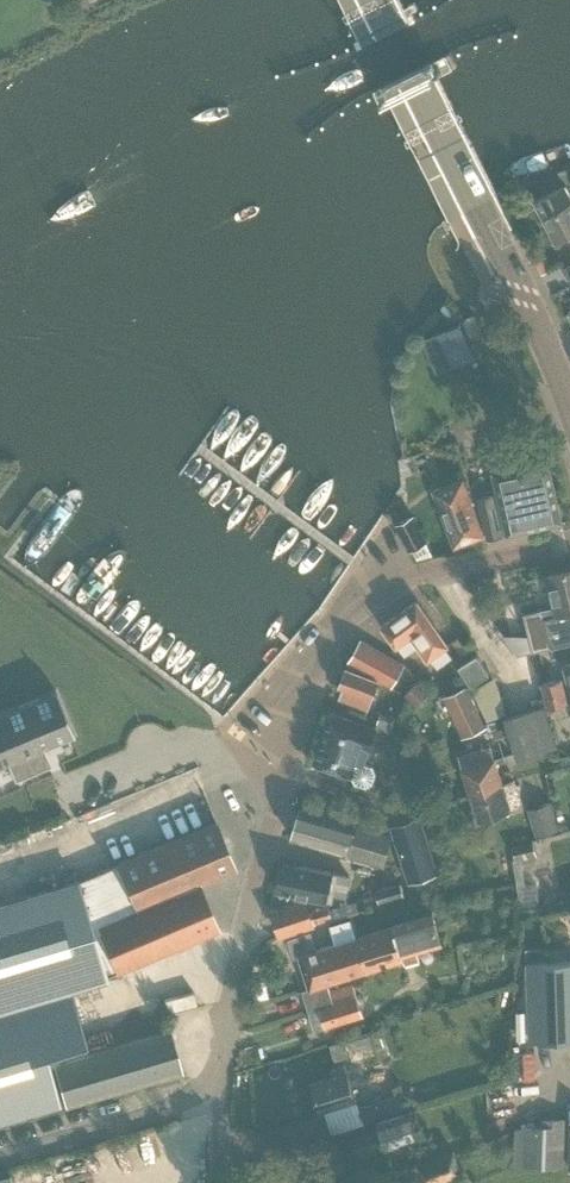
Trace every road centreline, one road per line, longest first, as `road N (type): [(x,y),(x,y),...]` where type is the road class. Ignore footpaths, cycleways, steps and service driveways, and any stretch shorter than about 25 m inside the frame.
road 1 (residential): [(221,1078),(241,945),(335,636),(365,606),(413,578),(569,544)]
road 2 (tertiary): [(569,407),(376,0)]
road 3 (residential): [(0,1159),(140,1120),(221,1078)]

